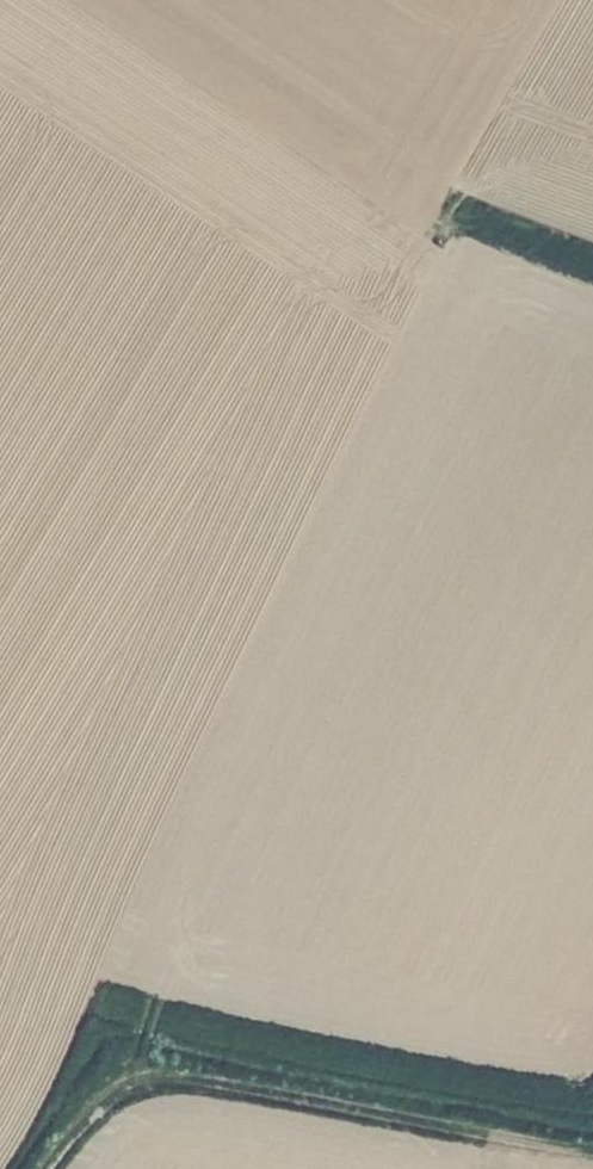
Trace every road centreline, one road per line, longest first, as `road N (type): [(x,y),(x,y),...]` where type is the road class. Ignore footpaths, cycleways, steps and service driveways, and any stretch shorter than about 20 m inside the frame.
road 1 (track): [(592,1151),(162,1078),(118,1086),(41,1168)]

